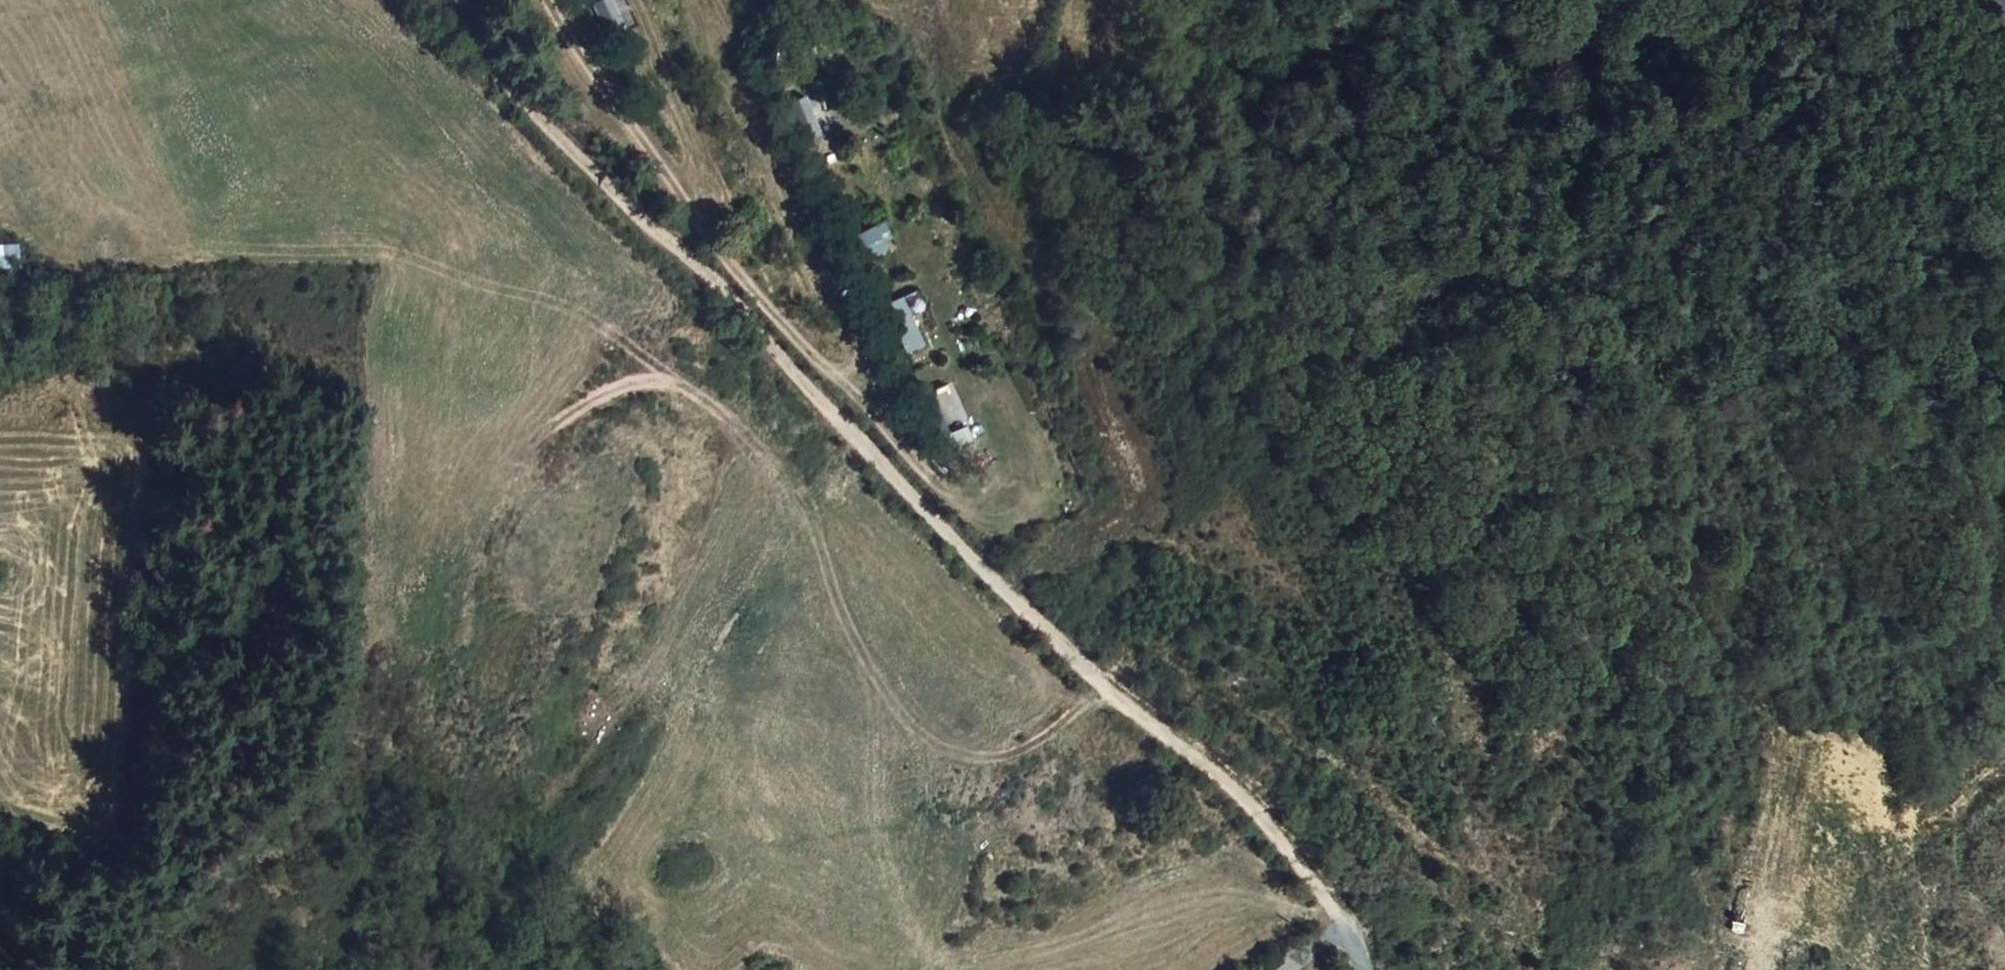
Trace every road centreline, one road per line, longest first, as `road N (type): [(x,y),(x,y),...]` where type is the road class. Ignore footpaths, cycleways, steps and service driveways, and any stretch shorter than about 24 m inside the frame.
road 1 (track): [(416,0),(709,270),(1097,674),(1214,759),(1314,864),(1351,924)]
road 2 (track): [(550,0),(675,183),(834,368),(856,358),(860,344),(700,0)]

